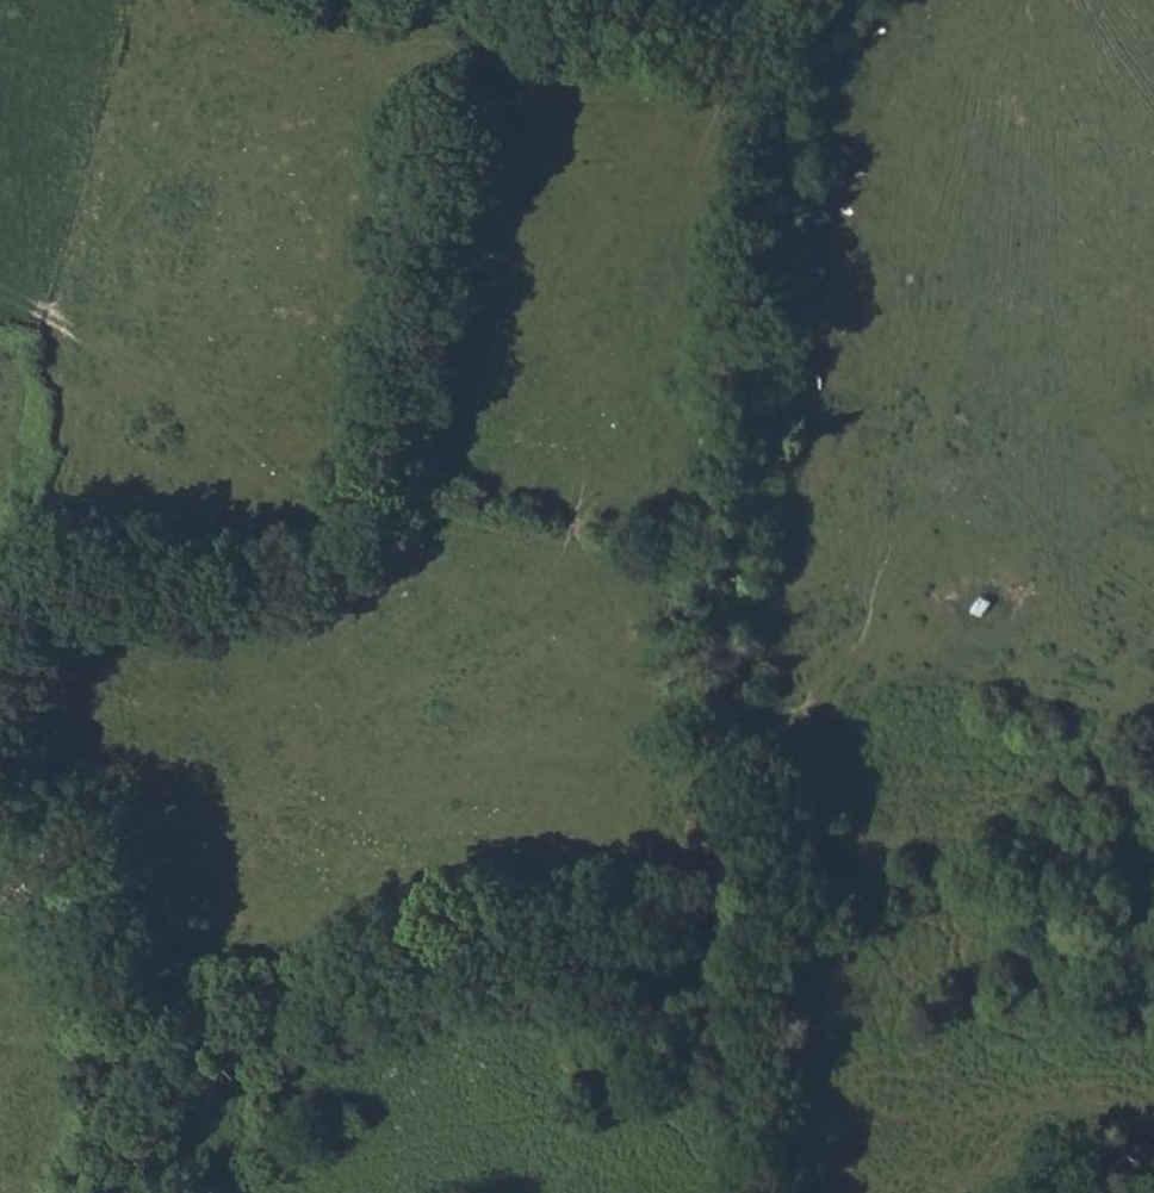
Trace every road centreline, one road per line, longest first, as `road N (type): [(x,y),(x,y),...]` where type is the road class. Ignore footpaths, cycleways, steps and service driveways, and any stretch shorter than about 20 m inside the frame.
road 1 (track): [(850,0),(792,61),(724,661),(682,672),(670,891),(467,937),(211,1029),(140,1079),(116,1133),(111,1192)]

